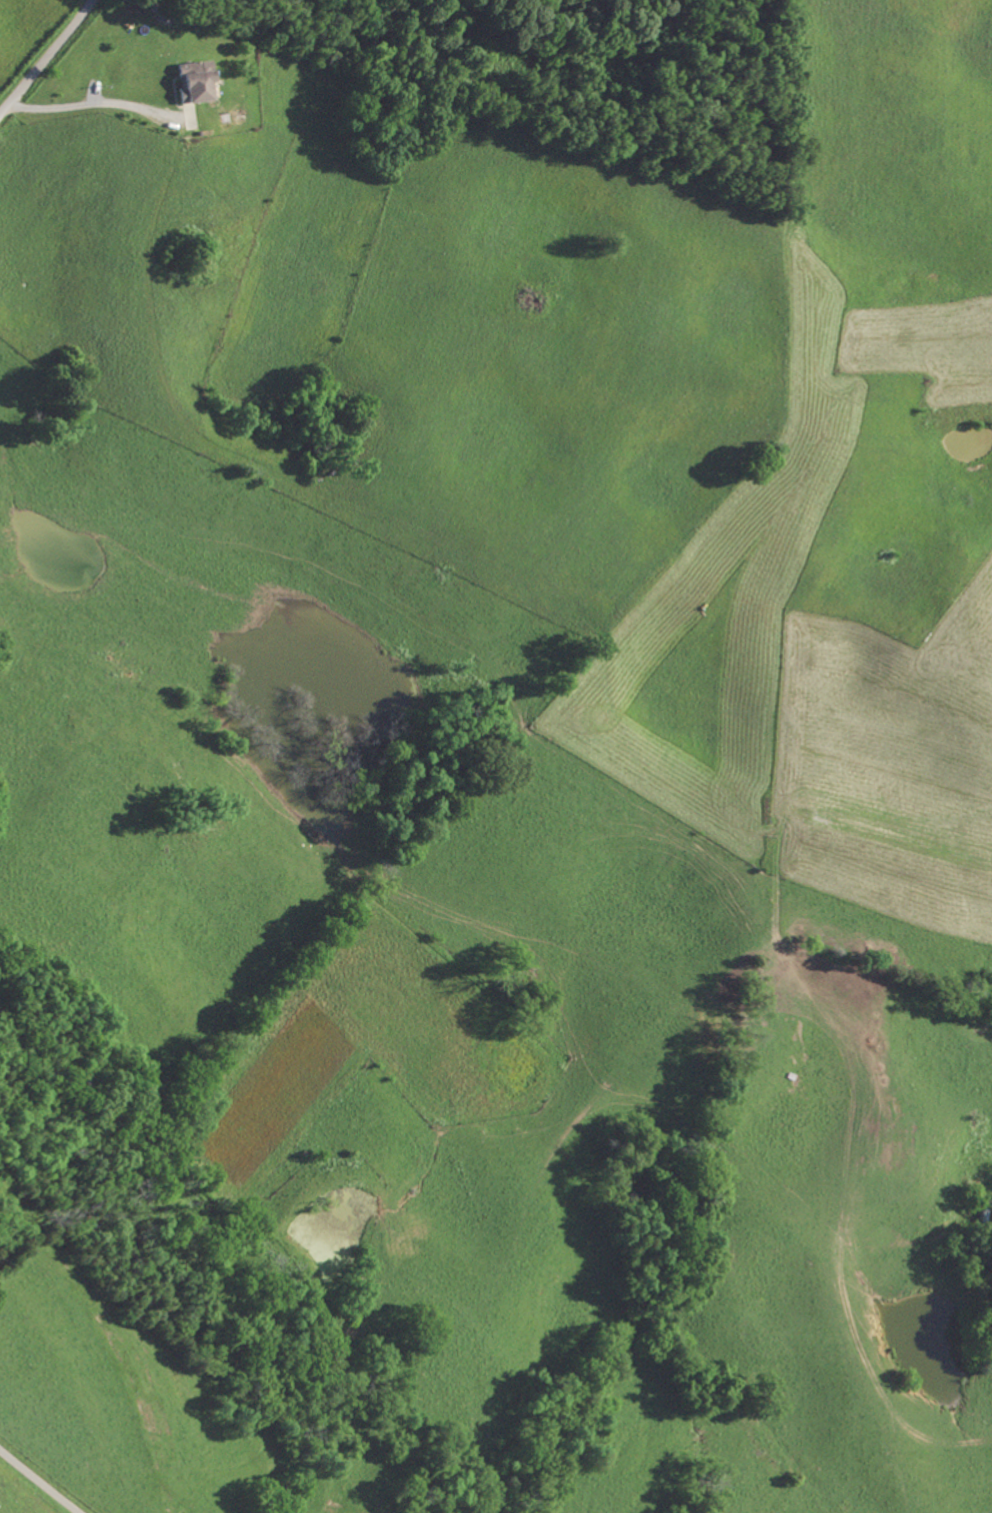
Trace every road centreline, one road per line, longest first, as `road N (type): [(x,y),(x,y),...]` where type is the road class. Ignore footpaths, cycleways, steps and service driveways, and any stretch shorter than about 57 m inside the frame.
road 1 (residential): [(0,108),(82,0)]

